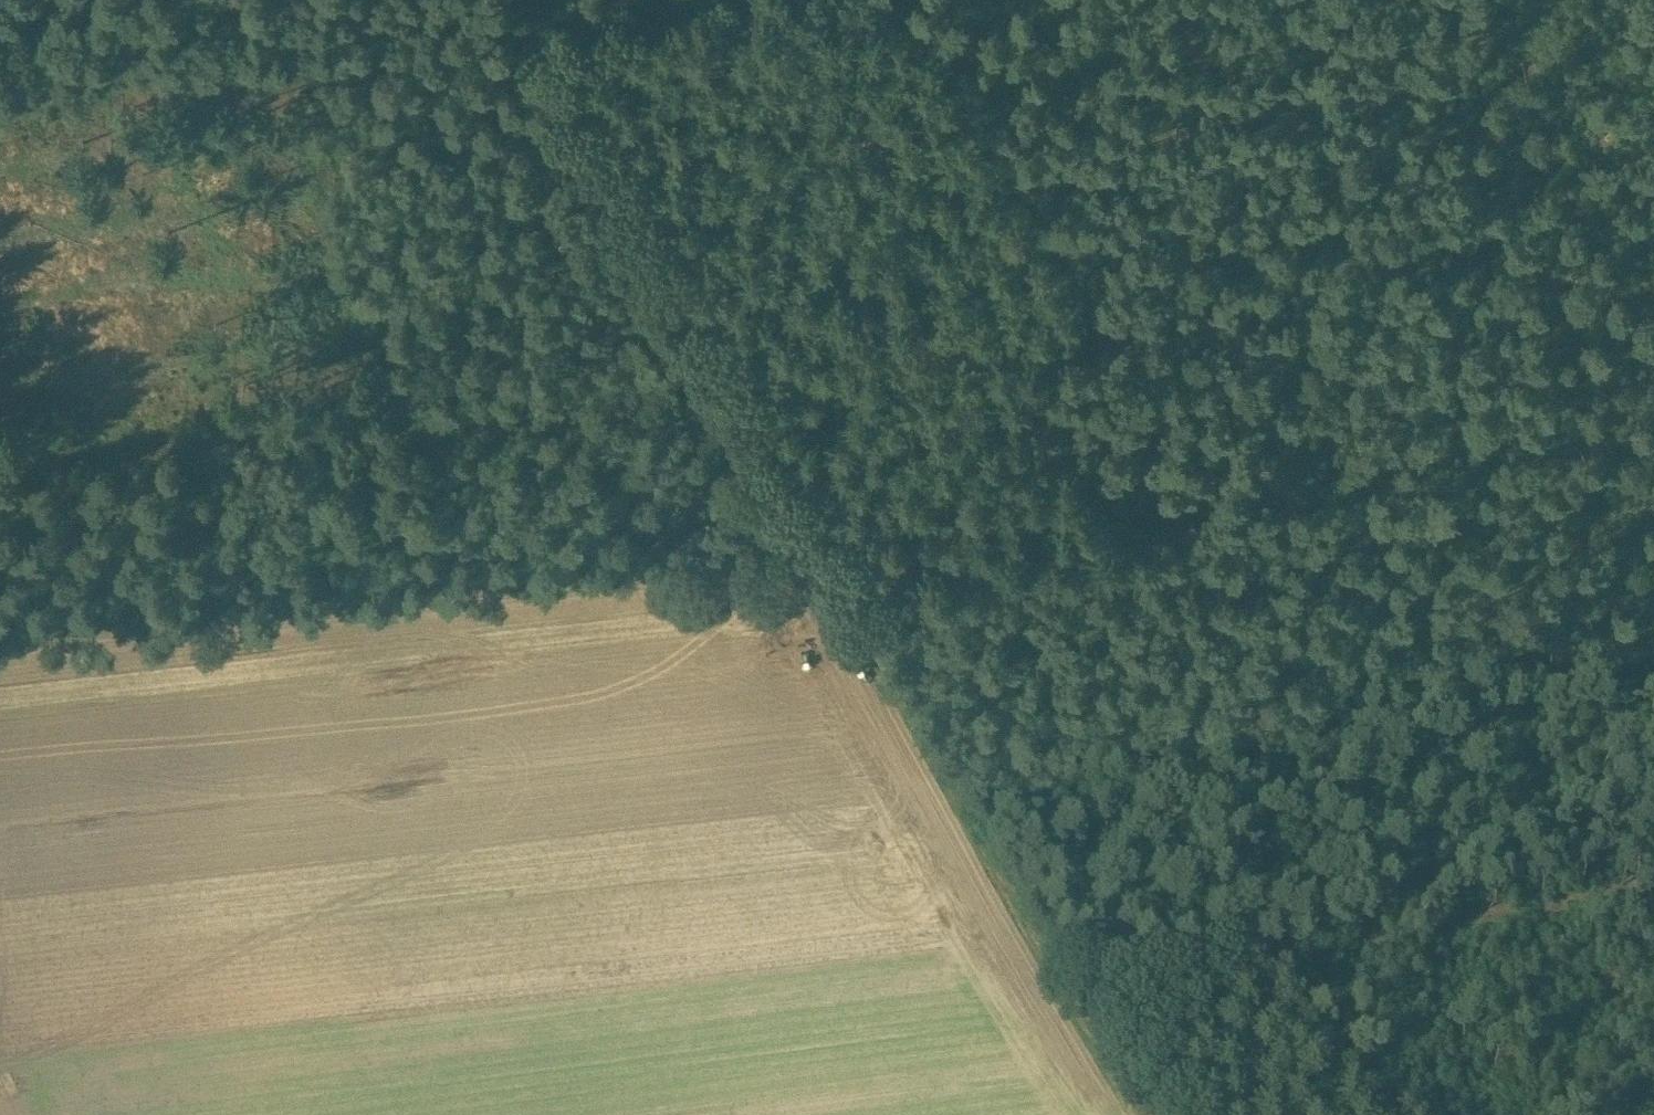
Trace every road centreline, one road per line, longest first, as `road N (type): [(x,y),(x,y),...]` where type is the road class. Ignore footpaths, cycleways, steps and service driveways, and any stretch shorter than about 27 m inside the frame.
road 1 (track): [(704,378),(511,0)]

